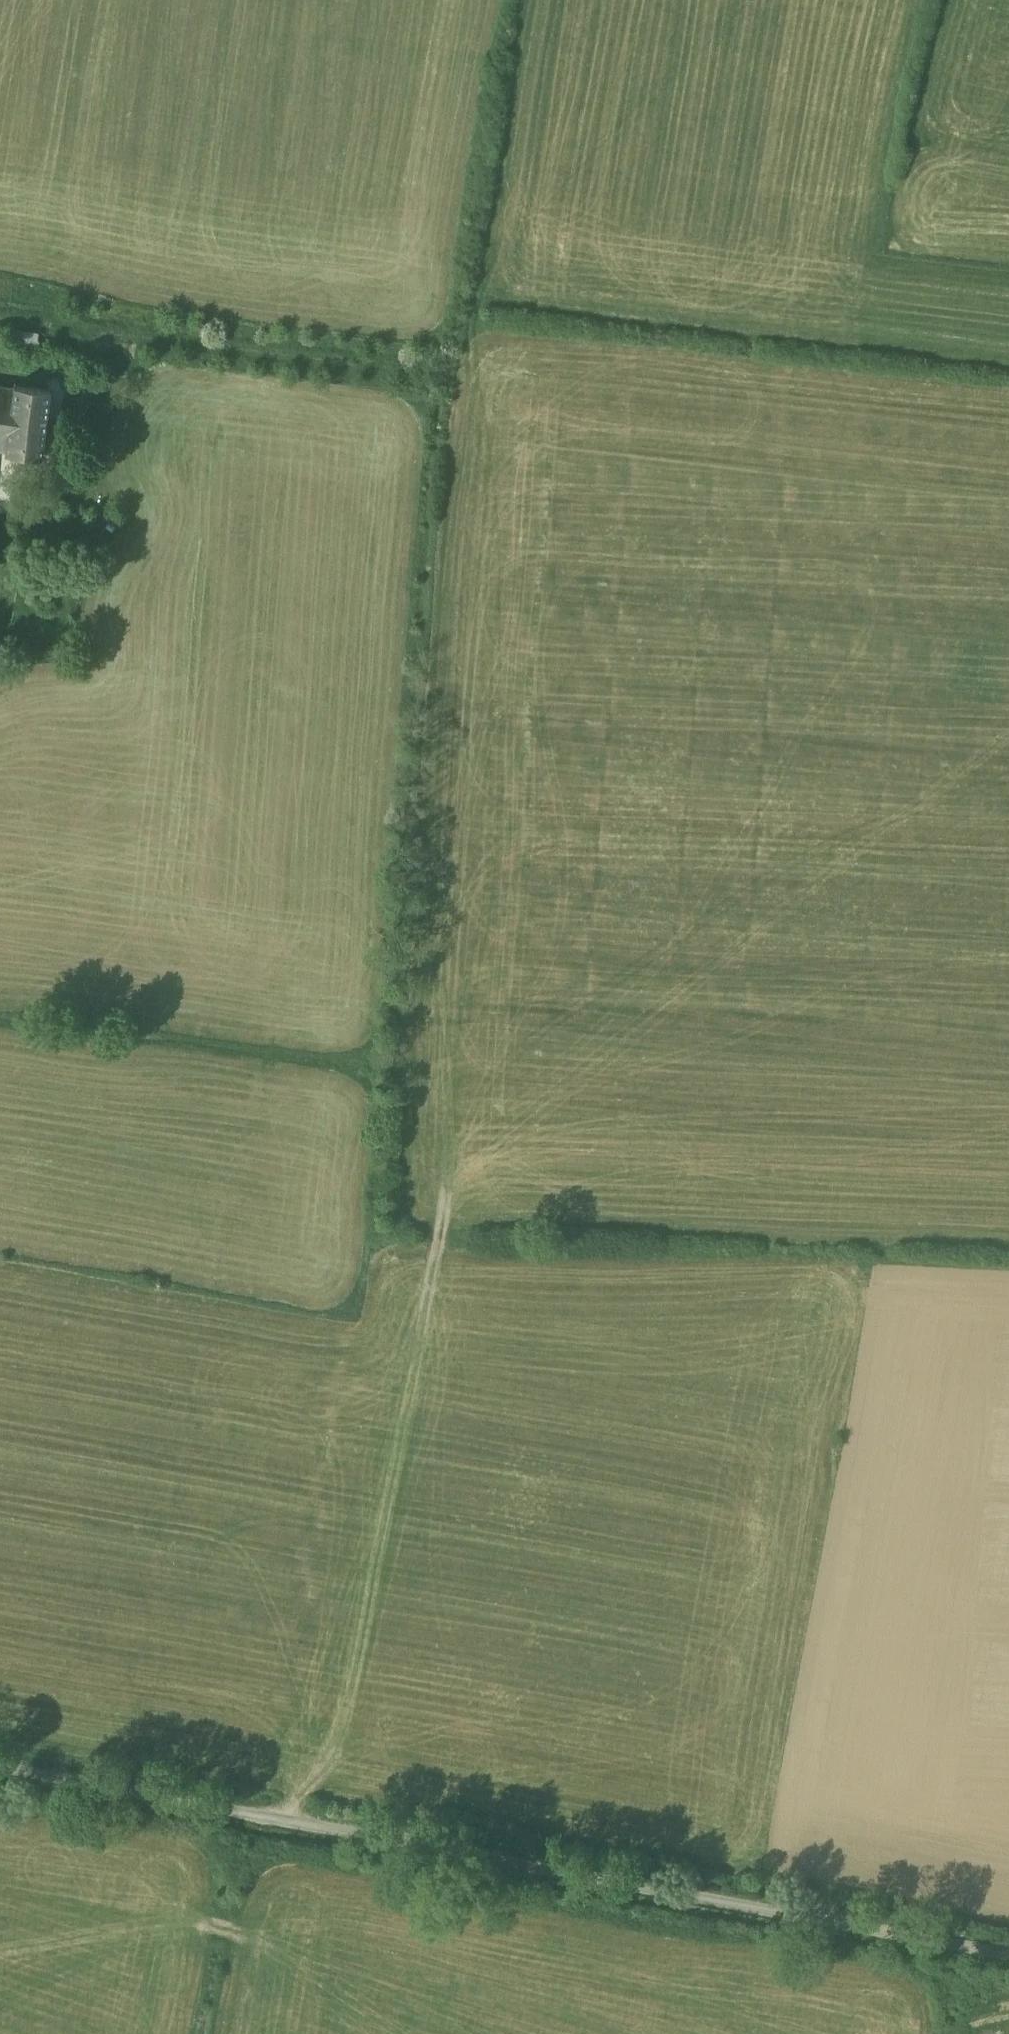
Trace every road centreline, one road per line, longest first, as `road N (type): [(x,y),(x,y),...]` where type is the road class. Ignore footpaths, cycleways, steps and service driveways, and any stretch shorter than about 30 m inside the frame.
road 1 (unclassified): [(0,1768),(1008,1952)]

